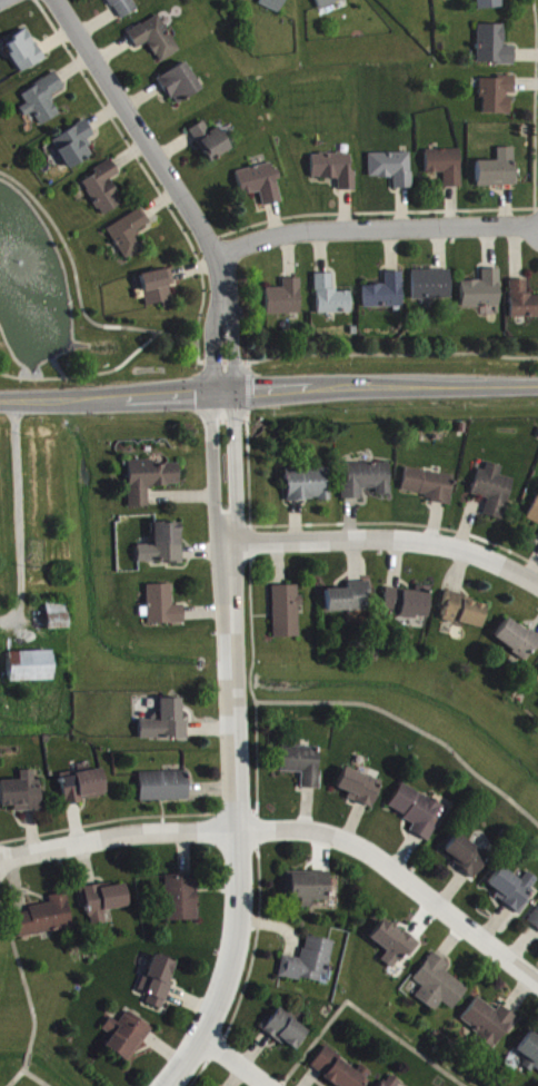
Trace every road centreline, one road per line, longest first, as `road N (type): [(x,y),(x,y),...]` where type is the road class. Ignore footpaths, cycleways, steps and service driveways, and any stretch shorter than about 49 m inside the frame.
road 1 (residential): [(222,393),(242,938),(199,1034),(159,1085)]
road 2 (residential): [(0,860),(130,831),(329,832),(388,866),(537,982)]
road 3 (secondary): [(0,399),(537,388)]
road 4 (residential): [(222,393),(222,256),(53,0)]
road 5 (residential): [(222,256),(293,230),(537,224)]
road 6 (residential): [(230,545),(442,543),(537,583)]

